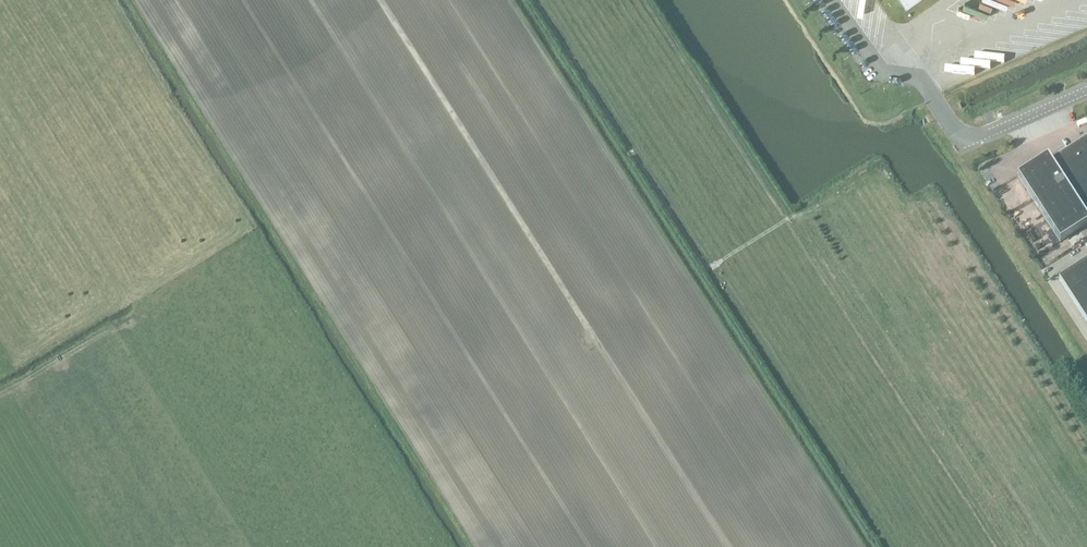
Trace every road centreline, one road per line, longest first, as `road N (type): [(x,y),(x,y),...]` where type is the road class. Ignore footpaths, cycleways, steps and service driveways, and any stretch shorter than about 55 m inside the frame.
road 1 (unclassified): [(1086,90),(965,136),(916,77),(875,69),(823,0)]

